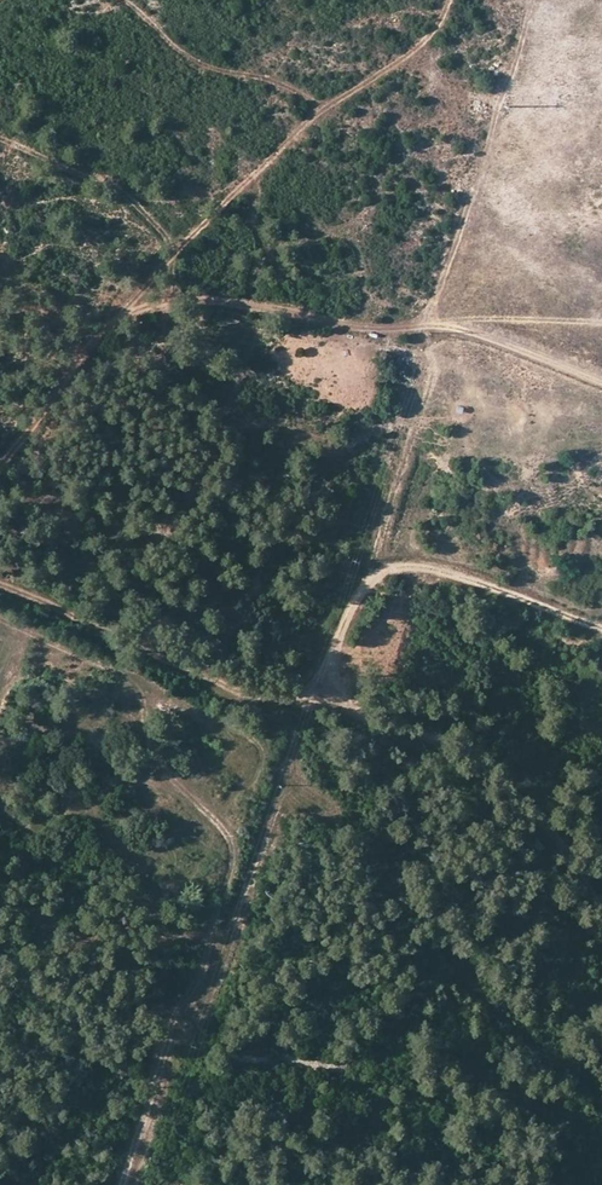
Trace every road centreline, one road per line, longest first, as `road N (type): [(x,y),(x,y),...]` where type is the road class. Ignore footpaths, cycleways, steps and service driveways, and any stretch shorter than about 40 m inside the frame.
road 1 (track): [(448,0),(431,34),(289,137),(173,254),(84,354),(0,474)]
road 2 (track): [(124,1184),(205,972),(235,857),(204,807),(159,779),(104,769),(94,743),(114,714),(141,723),(155,752)]
road 3 (track): [(601,383),(458,330),(373,329),(290,306),(204,298),(121,315)]
road 4 (track): [(601,628),(460,576),(395,568),(353,600),(311,709)]
road 5 (track): [(311,709),(229,933),(205,972)]

